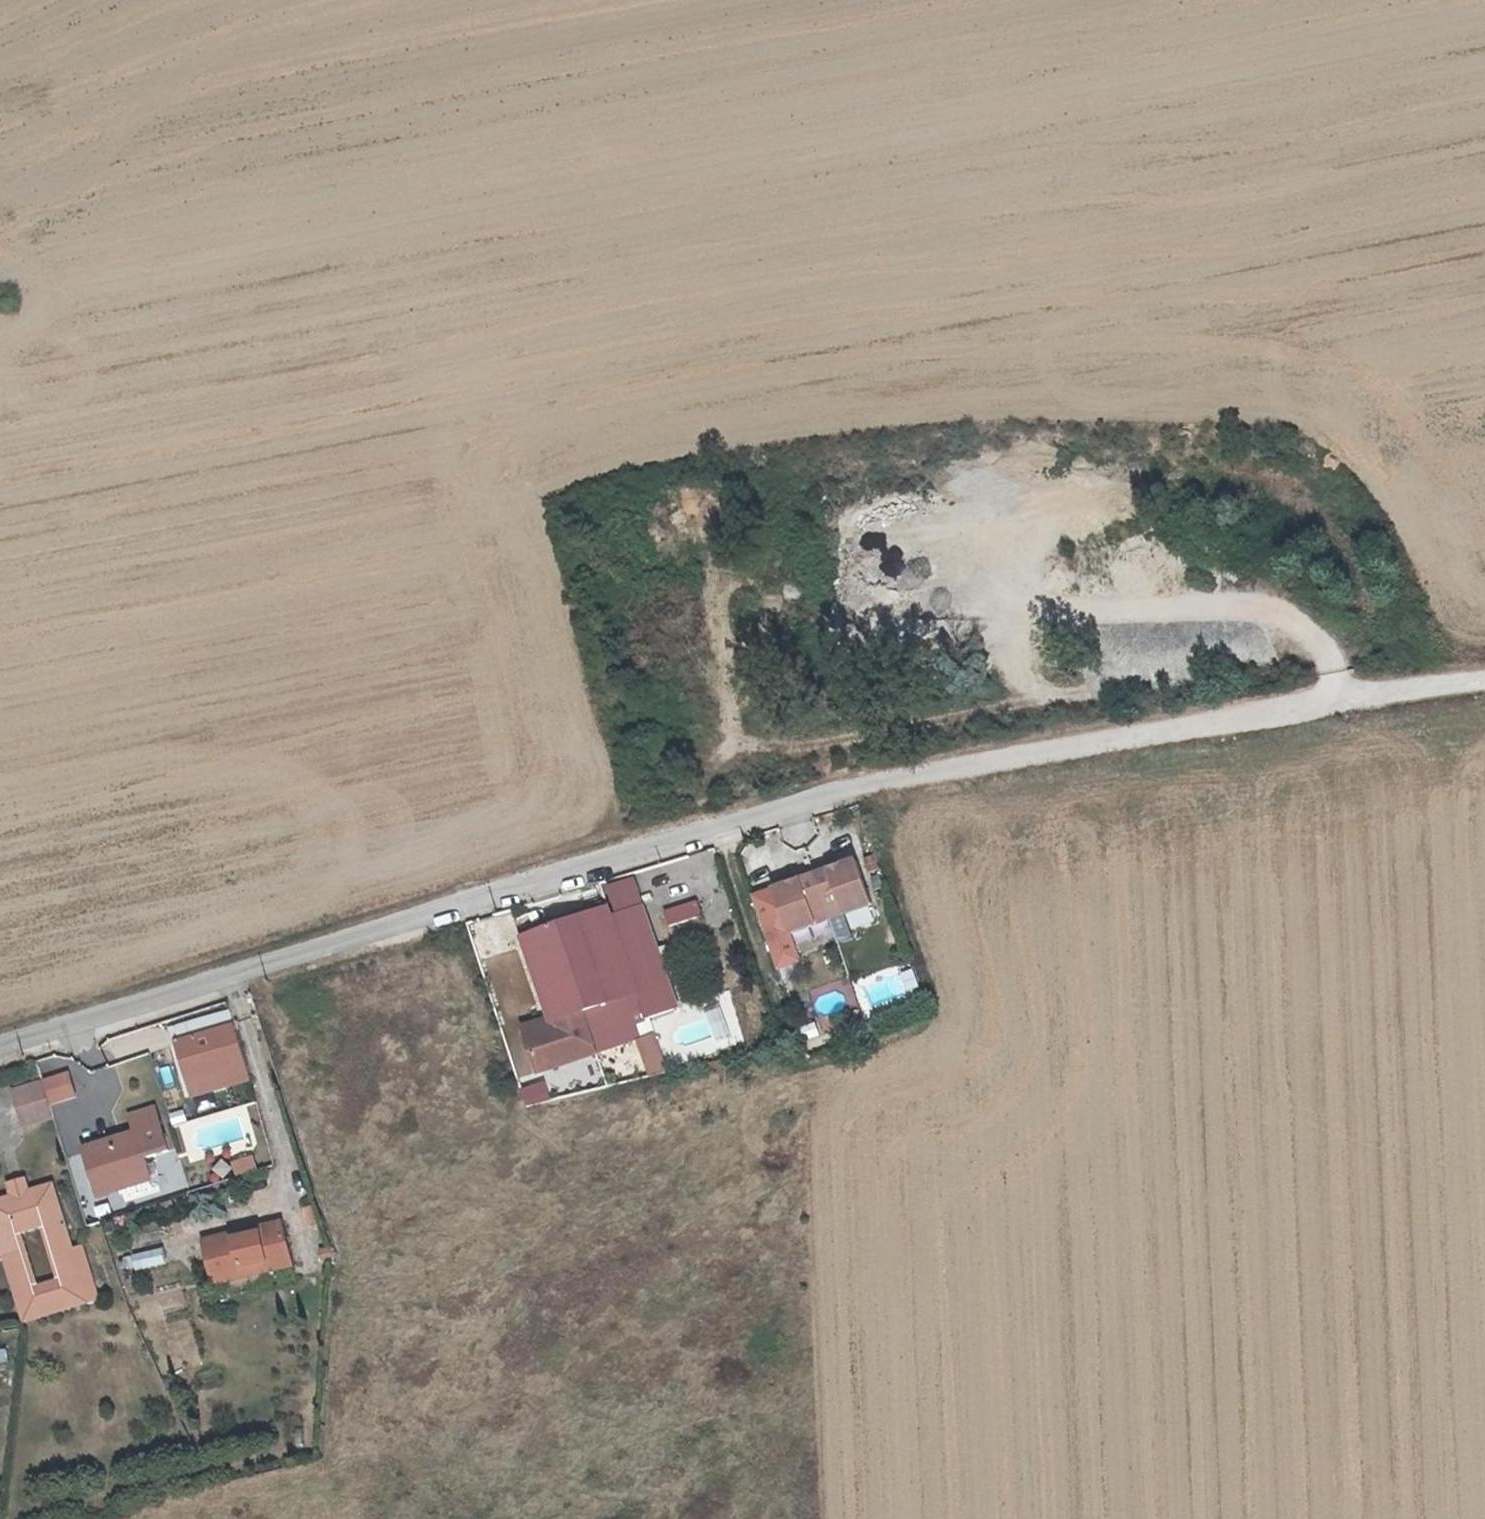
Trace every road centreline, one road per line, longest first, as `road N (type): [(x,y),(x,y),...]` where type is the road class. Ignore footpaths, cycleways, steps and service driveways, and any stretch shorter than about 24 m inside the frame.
road 1 (unclassified): [(0,1049),(854,786),(1484,682)]

